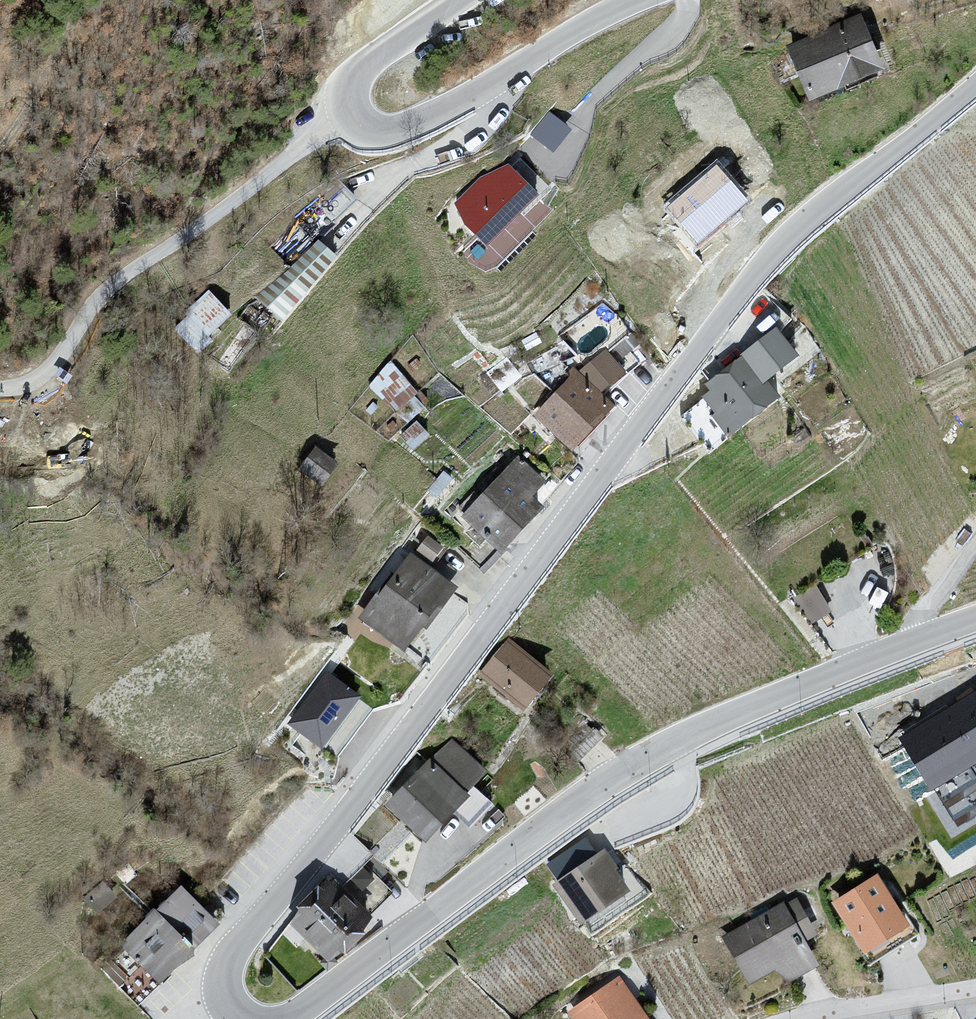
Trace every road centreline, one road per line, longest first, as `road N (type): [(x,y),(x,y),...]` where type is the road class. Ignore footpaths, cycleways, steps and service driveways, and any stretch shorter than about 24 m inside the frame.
road 1 (tertiary): [(975,82),(760,270),(413,740),(234,948),(226,991)]
road 2 (tertiary): [(297,1018),(672,747),(975,626)]
road 3 (tertiary): [(456,0),(351,81),(353,114),(366,128),(385,134),(417,126),(634,0)]
road 4 (track): [(94,0),(64,60),(0,140)]
road 5 (residential): [(975,994),(819,1018)]

